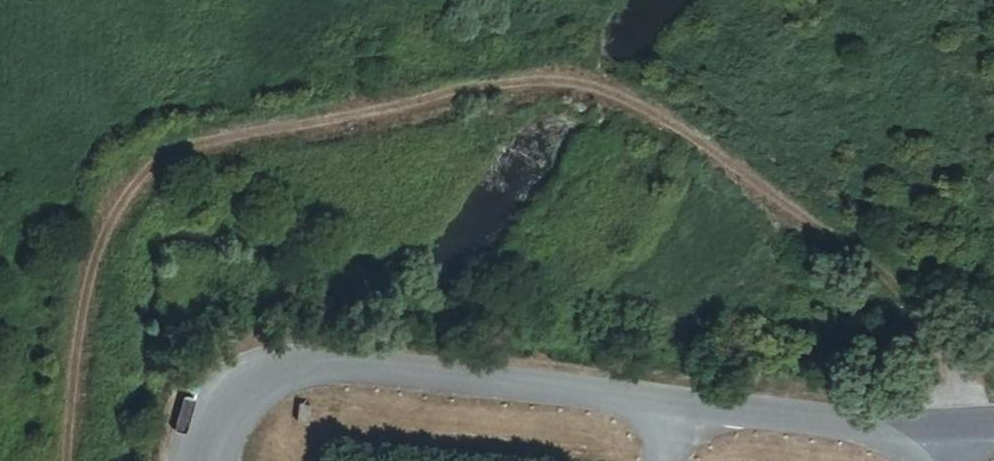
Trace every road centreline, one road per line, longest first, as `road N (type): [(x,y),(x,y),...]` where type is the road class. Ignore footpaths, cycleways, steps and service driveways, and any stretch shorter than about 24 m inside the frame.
road 1 (track): [(953,429),(959,383),(941,343),(906,302),(691,134),(618,96),(536,81),(225,134),(143,182),(100,240),(81,306),(63,460)]
road 2 (unclassified): [(993,425),(928,431),(323,361),(281,365),(229,390),(201,460)]

